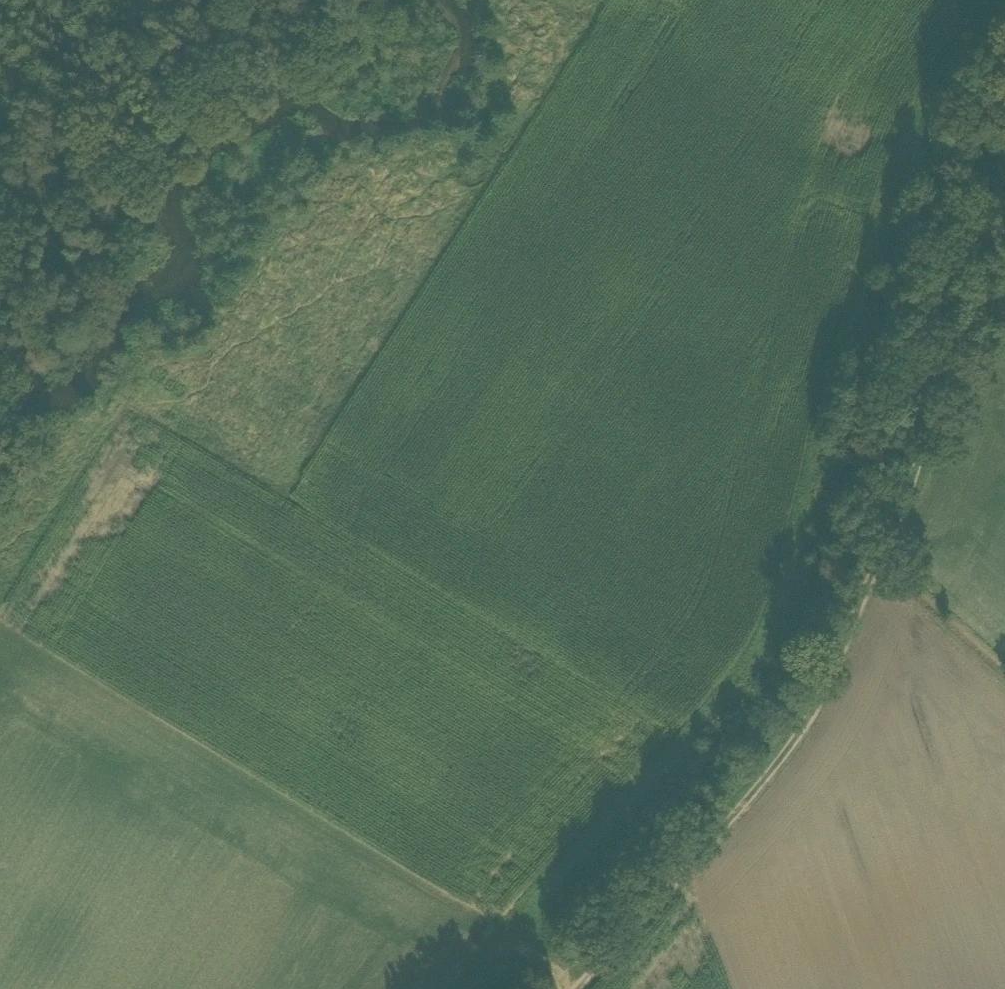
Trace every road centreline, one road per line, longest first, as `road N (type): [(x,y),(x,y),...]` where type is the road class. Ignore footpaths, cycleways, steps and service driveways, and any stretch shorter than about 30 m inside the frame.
road 1 (track): [(574,988),(765,778),(805,723),(897,517),(1004,233)]
road 2 (track): [(999,247),(861,161)]

